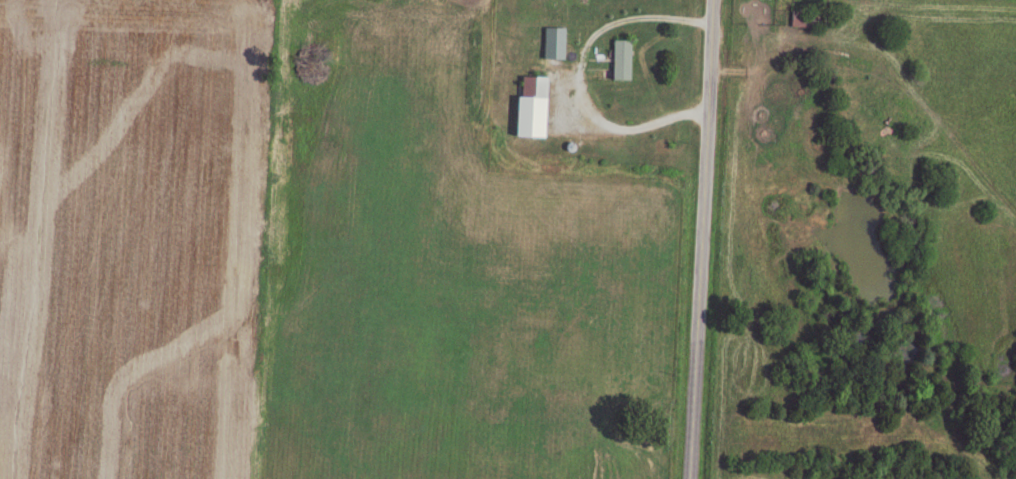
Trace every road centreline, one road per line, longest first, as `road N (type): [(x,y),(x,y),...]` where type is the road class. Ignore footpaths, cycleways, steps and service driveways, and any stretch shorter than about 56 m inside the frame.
road 1 (tertiary): [(688,478),(709,0)]

